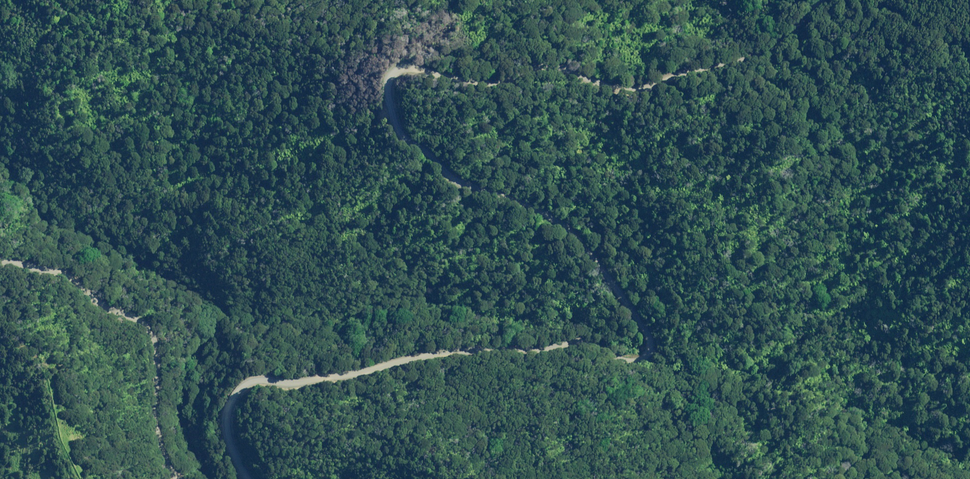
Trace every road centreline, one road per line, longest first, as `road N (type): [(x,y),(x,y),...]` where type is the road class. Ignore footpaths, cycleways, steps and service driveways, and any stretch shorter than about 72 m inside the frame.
road 1 (unclassified): [(253,478),(225,422),(239,388),(262,377),(299,381),(429,355),(595,337),(652,357),(665,336),(570,227),(458,182),(403,136),(387,89),(396,71),(502,81),(554,71),(611,91),(675,82),(760,59),(824,0)]
road 2 (unclassified): [(0,258),(62,269),(146,320),(161,363),(161,427),(192,478)]

